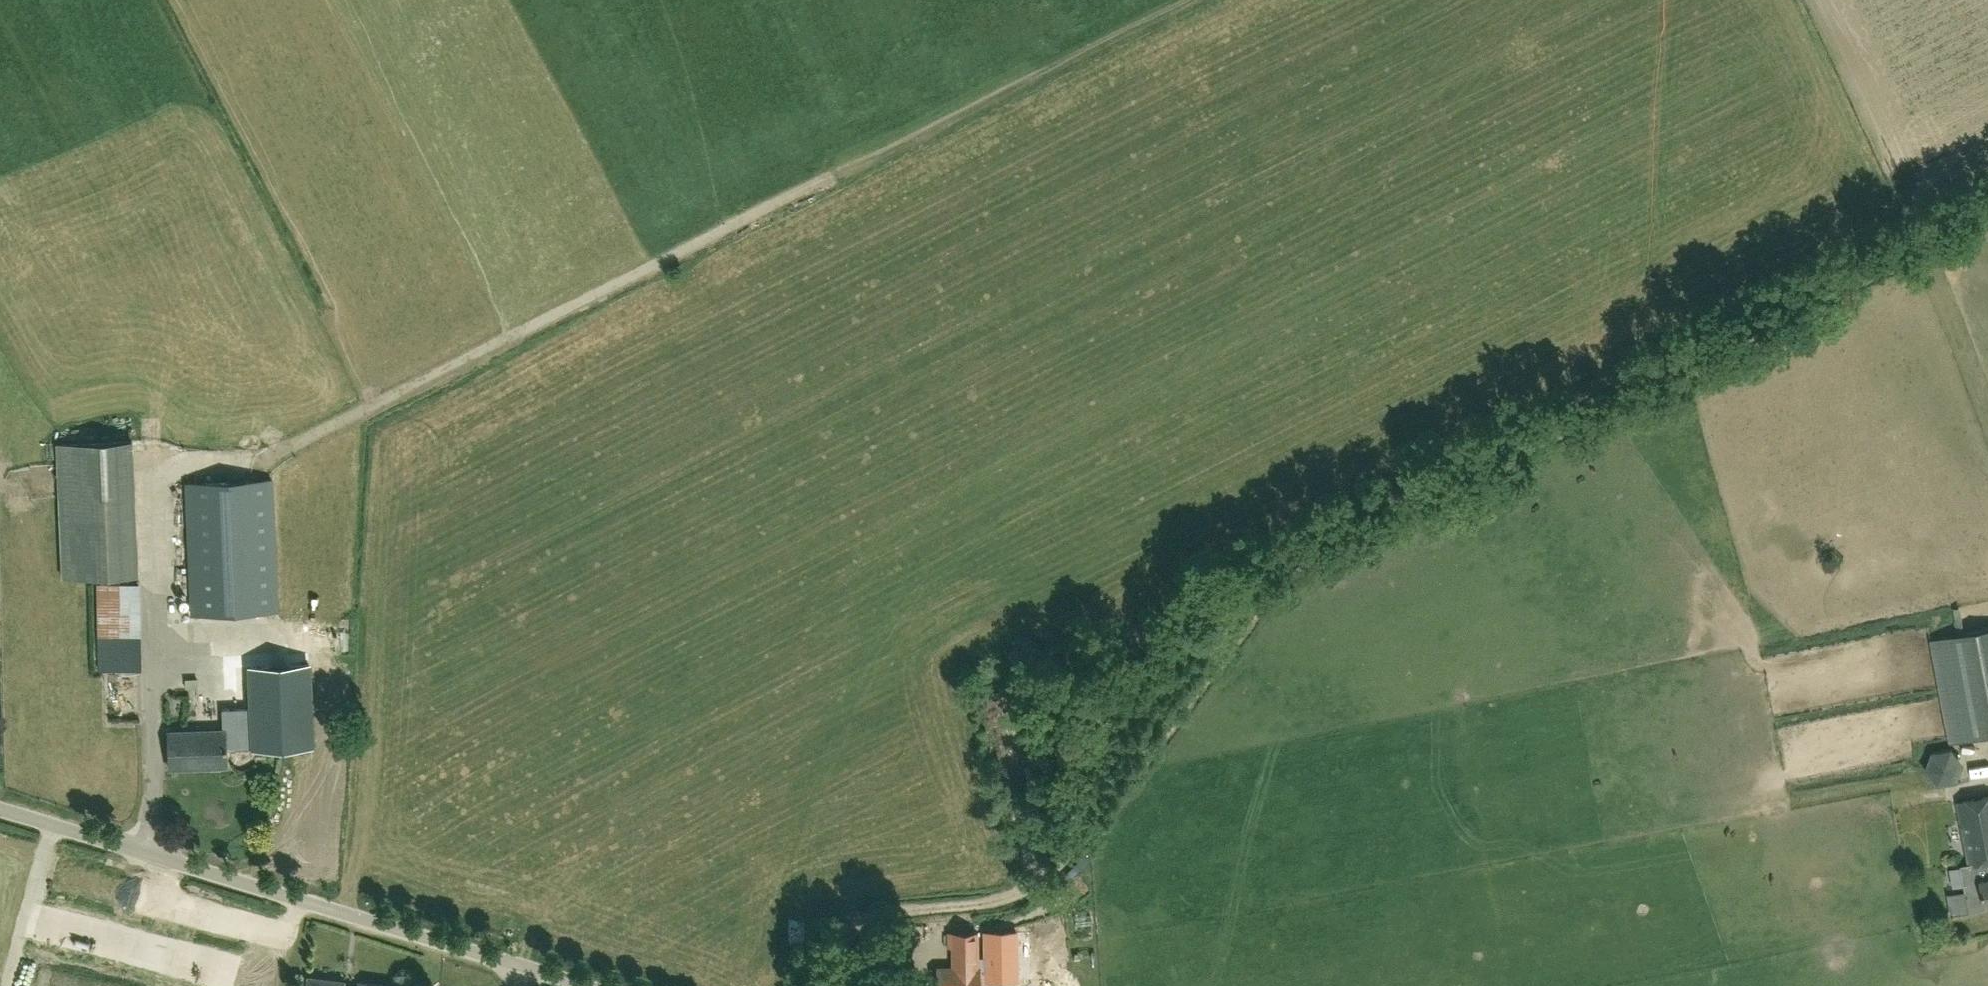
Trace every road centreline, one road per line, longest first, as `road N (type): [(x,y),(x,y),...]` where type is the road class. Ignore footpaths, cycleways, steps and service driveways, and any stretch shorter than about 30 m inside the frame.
road 1 (track): [(841,985),(845,927),(857,919),(994,915),(1047,891),(1070,855),(1073,645),(1082,632),(1987,182)]
road 2 (unclassified): [(584,985),(0,810)]

